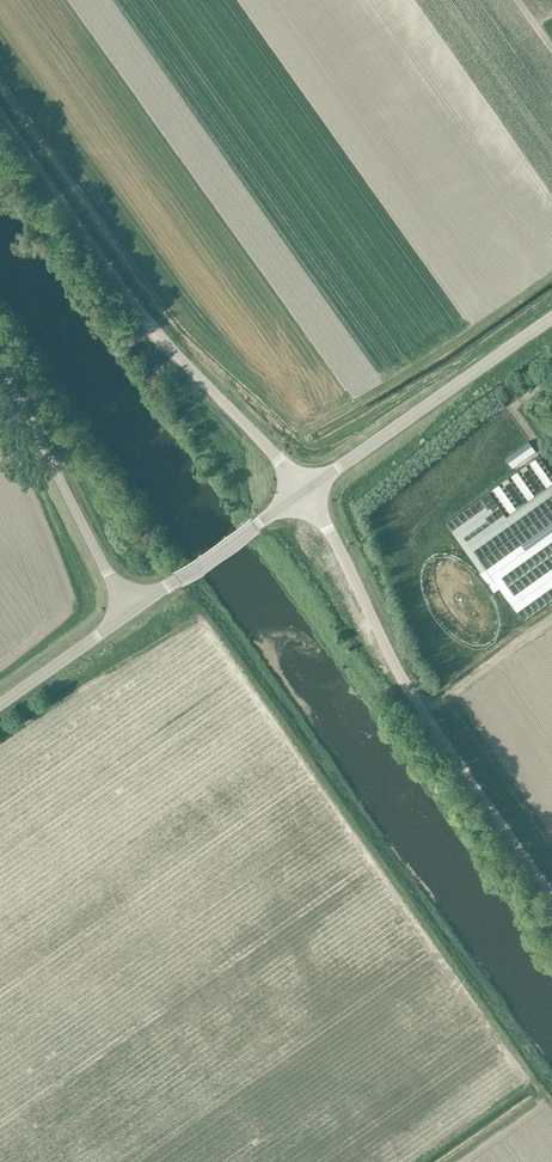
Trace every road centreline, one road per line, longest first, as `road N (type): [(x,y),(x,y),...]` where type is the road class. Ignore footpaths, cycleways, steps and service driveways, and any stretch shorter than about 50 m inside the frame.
road 1 (unclassified): [(551,893),(407,688),(304,489)]
road 2 (unclassified): [(304,489),(551,315)]
road 3 (unclassified): [(127,611),(0,367)]
road 4 (unclassified): [(127,611),(304,489)]
road 5 (unclassified): [(0,701),(127,611)]

